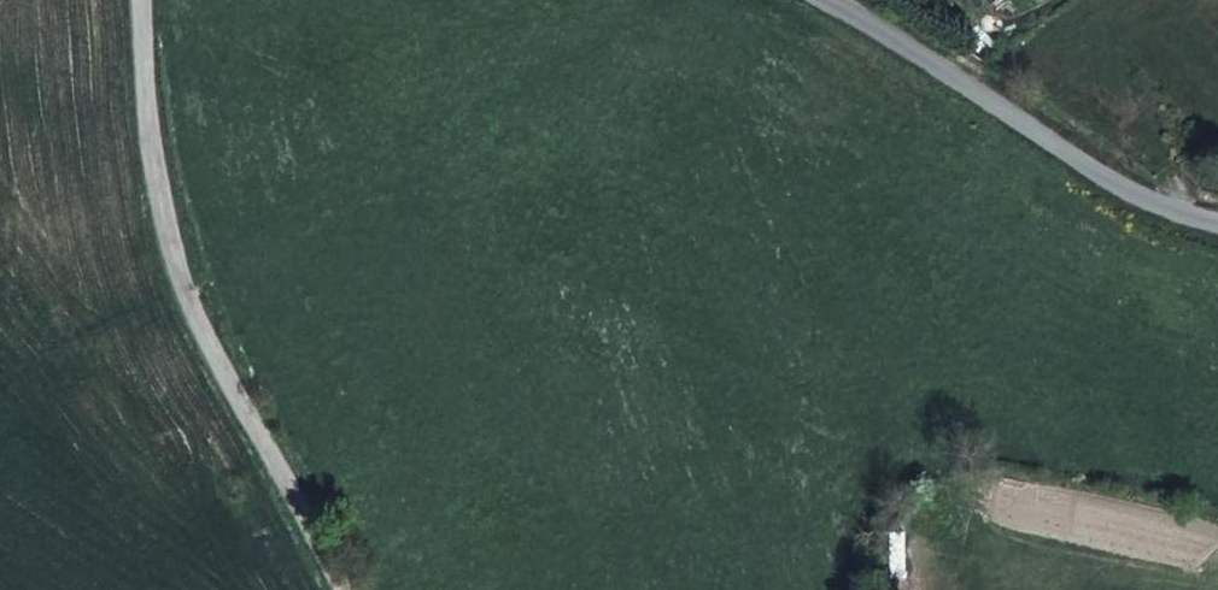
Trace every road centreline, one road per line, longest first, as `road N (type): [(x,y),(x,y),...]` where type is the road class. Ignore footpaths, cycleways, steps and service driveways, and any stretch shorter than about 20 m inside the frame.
road 1 (track): [(343,589),(286,470),(200,323),(177,260),(158,170),(147,0)]
road 2 (unclassified): [(1217,227),(1127,188),(828,0)]

